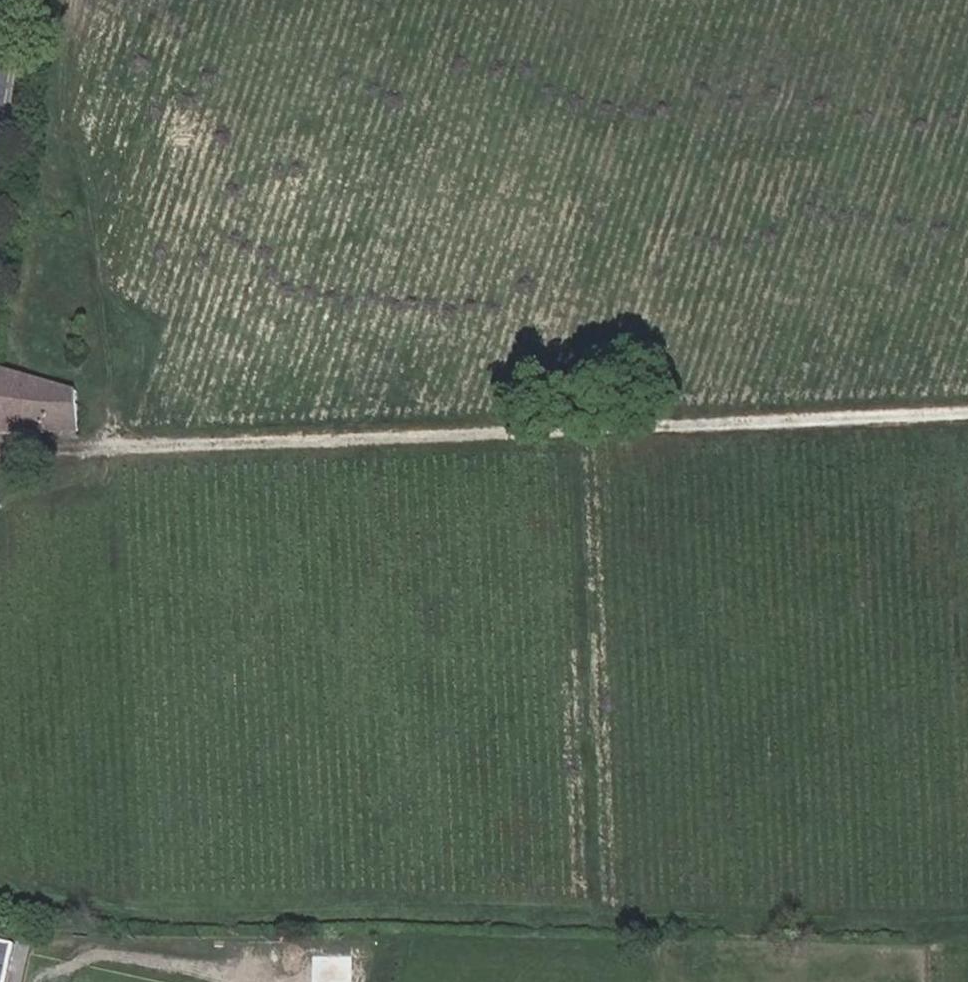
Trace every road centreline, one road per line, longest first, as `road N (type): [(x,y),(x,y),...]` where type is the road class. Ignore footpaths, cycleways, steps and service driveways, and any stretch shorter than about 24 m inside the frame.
road 1 (track): [(0,450),(967,408)]

